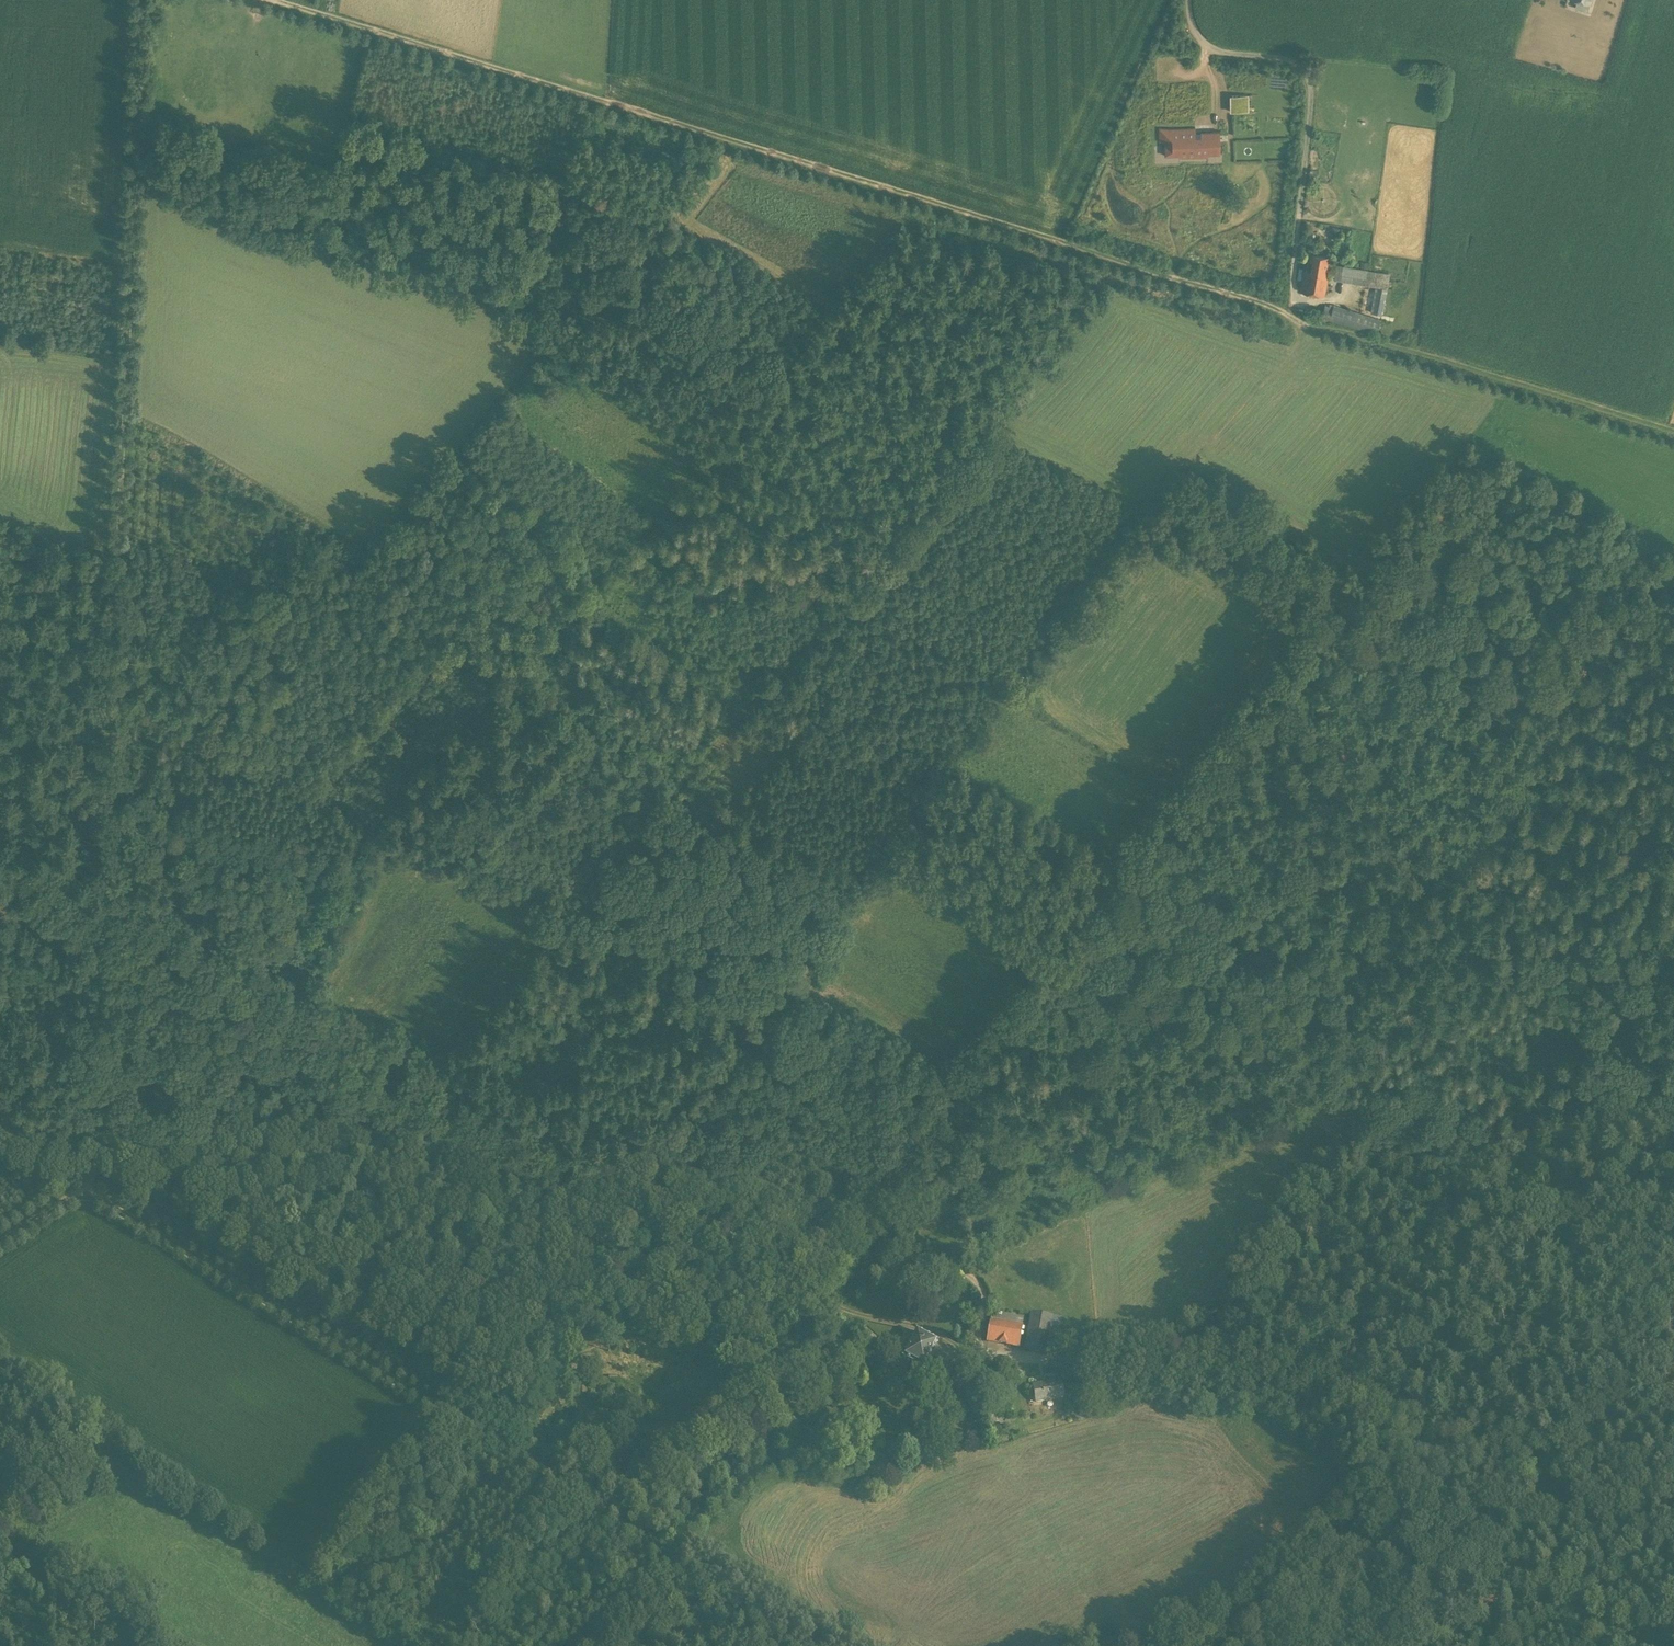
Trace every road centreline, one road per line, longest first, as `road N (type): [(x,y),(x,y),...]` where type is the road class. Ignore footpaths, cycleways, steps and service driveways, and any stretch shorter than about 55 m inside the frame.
road 1 (unclassified): [(1301,325),(1274,308),(271,0)]
road 2 (track): [(0,865),(610,1195),(858,1319)]
road 3 (track): [(103,919),(141,0)]
road 4 (track): [(89,1192),(820,1645)]
road 5 (track): [(1673,431),(1301,325)]
road 6 (track): [(103,919),(89,1192)]
road 7 (residential): [(858,1319),(895,1322),(1071,1378)]

